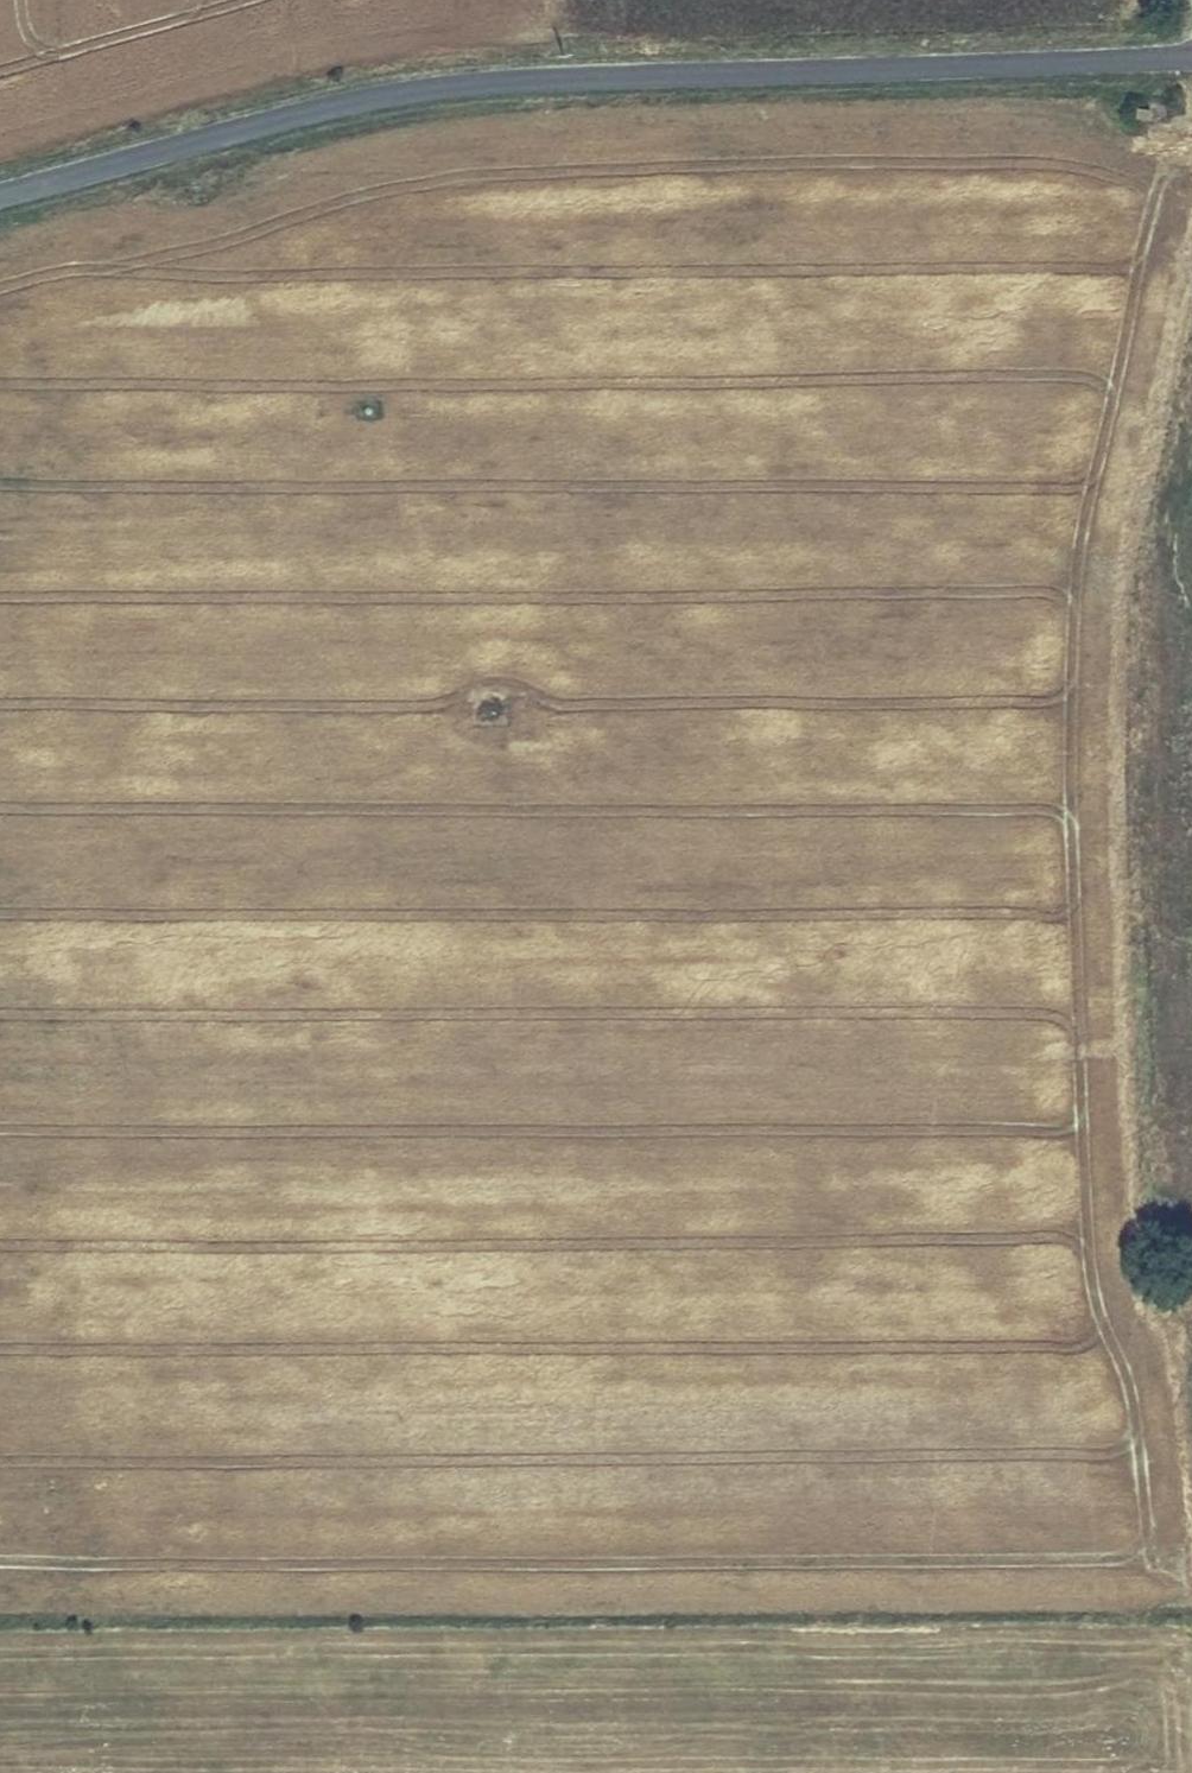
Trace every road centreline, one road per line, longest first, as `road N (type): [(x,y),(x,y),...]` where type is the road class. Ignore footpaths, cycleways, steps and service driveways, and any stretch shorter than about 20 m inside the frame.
road 1 (unclassified): [(1191,54),(453,82),(0,200)]

